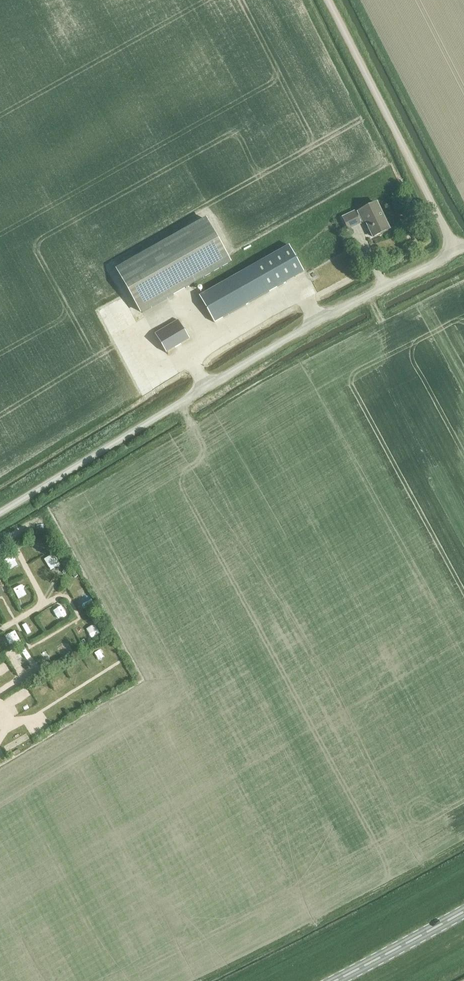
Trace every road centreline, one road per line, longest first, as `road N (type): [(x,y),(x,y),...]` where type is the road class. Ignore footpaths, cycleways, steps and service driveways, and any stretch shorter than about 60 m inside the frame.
road 1 (unclassified): [(0,513),(274,345),(456,248)]
road 2 (unclassified): [(456,248),(327,0)]
road 3 (secondary): [(335,980),(463,908)]

